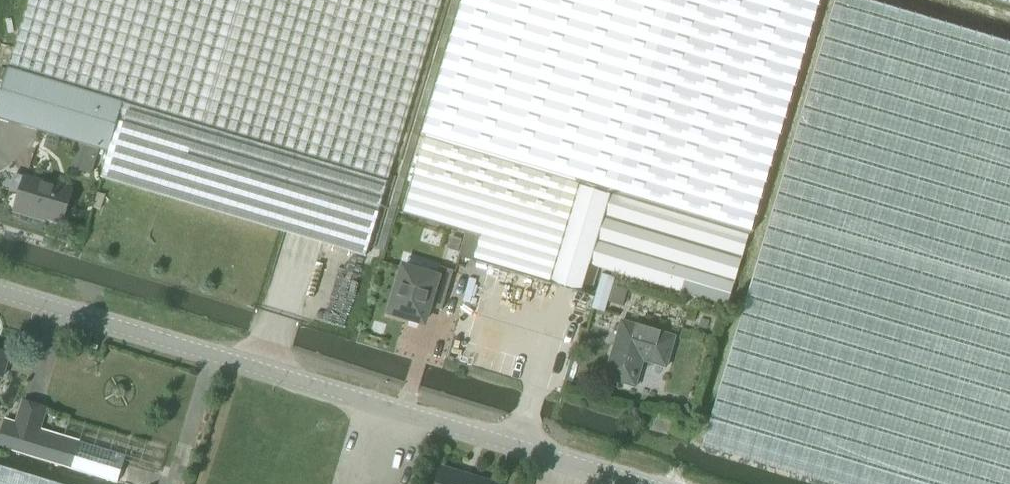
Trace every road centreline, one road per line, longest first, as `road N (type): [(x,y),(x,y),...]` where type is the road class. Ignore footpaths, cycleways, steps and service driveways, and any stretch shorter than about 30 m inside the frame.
road 1 (unclassified): [(638,483),(0,292)]

